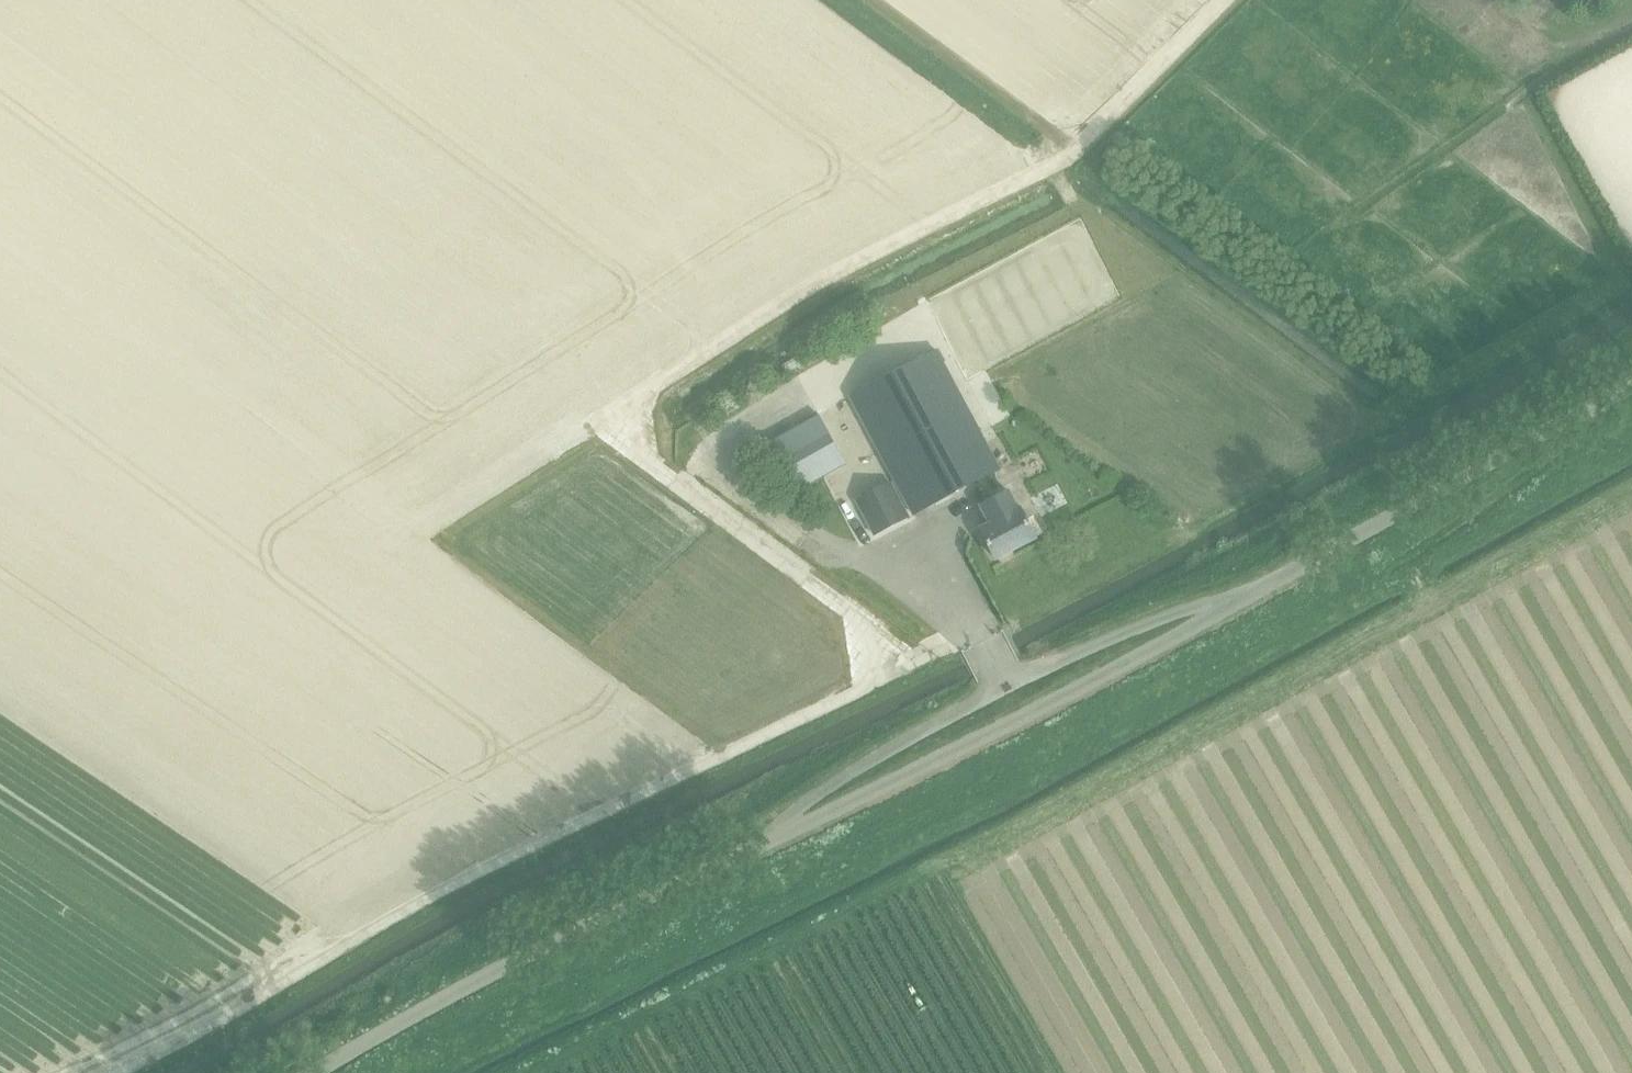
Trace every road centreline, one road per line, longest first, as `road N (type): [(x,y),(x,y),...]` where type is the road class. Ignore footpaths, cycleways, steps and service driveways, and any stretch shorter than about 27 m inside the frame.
road 1 (unclassified): [(308,1072),(503,966),(1024,716),(1631,385)]
road 2 (track): [(701,478),(635,434),(649,391),(835,272),(1067,159),(1227,0)]

